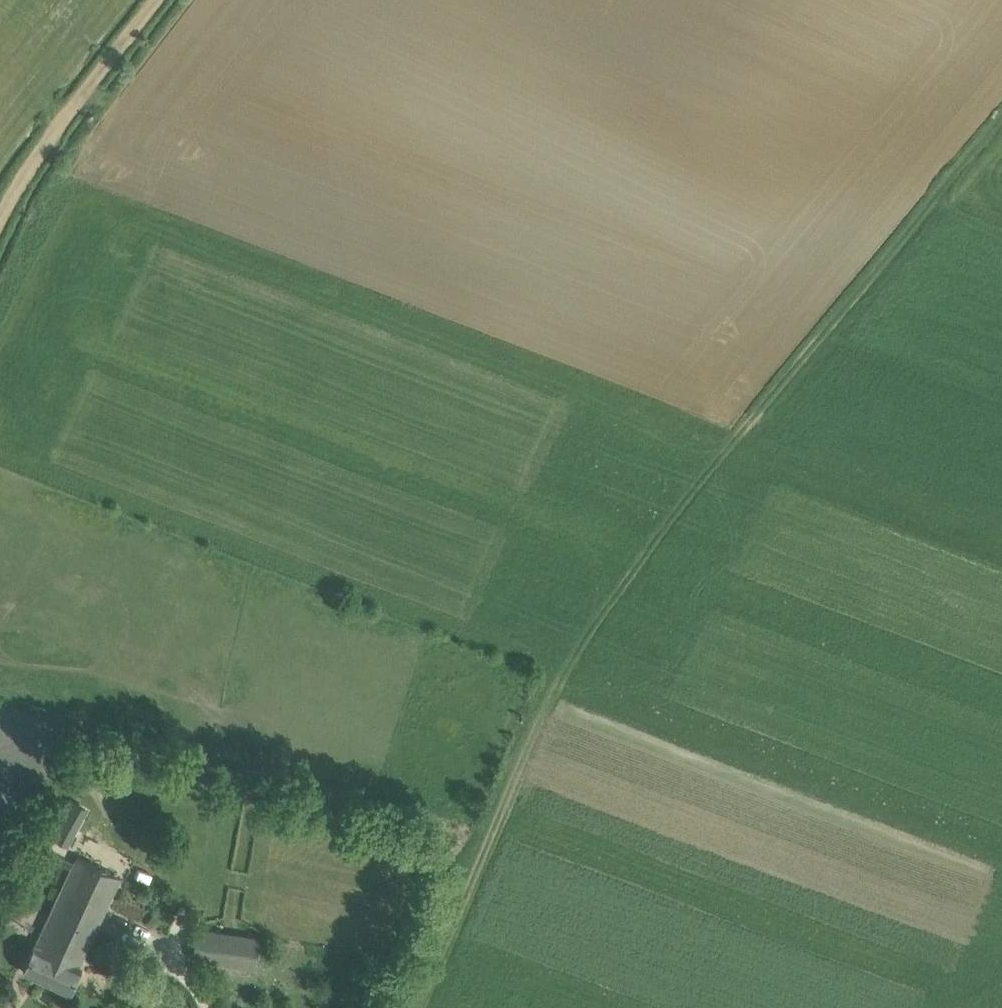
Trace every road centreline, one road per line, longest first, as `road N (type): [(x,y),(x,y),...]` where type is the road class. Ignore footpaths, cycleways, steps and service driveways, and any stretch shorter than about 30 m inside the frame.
road 1 (track): [(164,0),(35,169),(0,229)]

